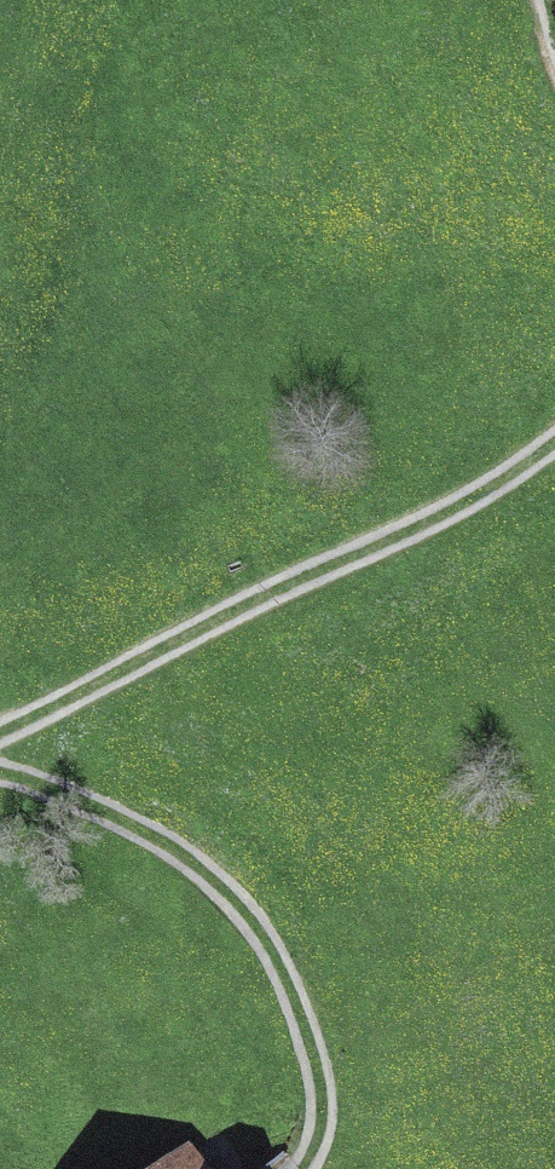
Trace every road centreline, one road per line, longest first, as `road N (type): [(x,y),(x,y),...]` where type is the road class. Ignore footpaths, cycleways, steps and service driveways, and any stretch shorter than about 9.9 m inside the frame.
road 1 (track): [(0,740),(506,492),(554,457)]
road 2 (track): [(0,790),(101,829),(285,951),(332,1104),(312,1168)]

